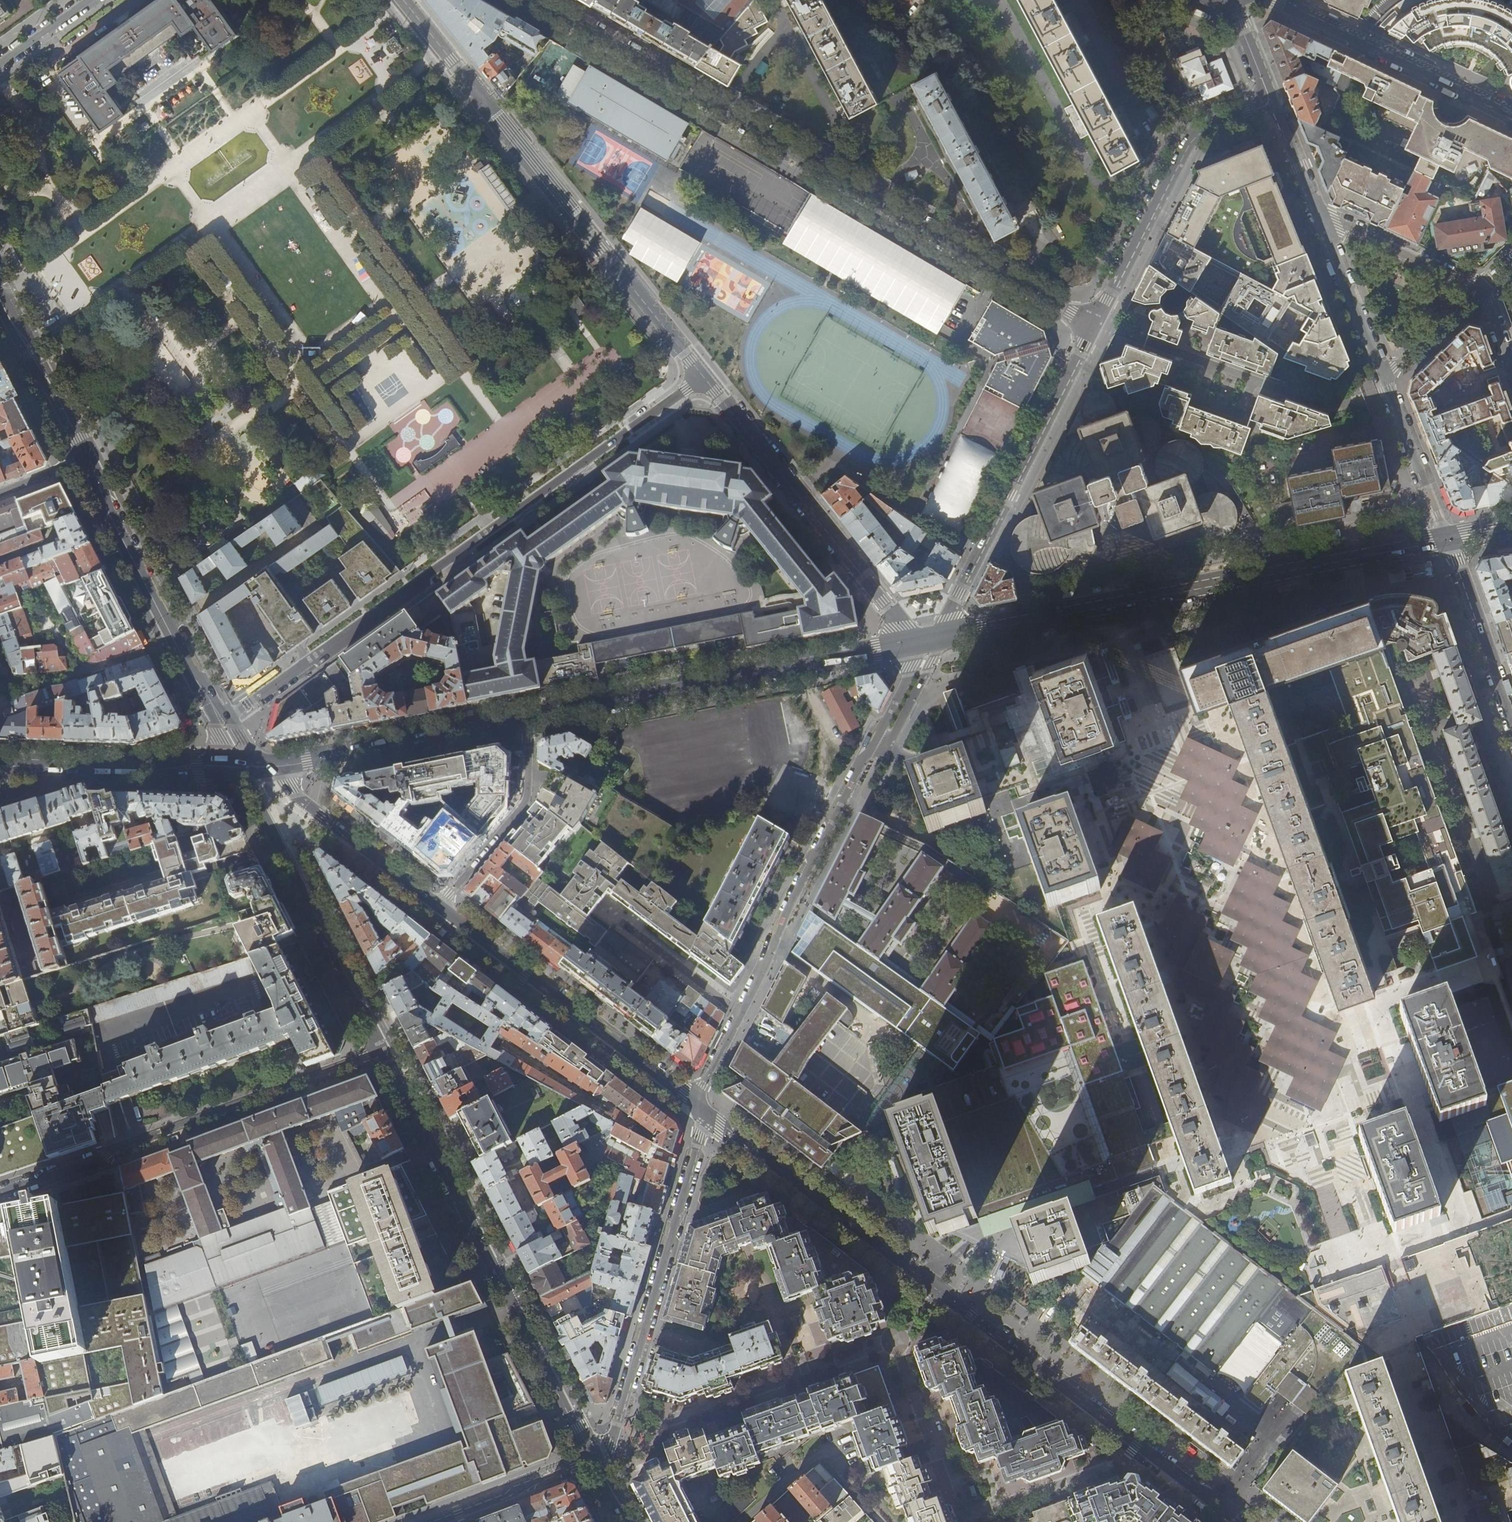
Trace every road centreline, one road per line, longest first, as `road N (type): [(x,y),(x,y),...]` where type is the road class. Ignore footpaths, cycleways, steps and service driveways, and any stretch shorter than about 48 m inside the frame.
road 1 (unclassified): [(1262,1259),(1143,908),(1103,870),(1078,801),(1014,729),(919,763),(885,752)]
road 2 (residential): [(1093,326),(540,0)]
road 3 (residential): [(222,721),(703,377)]
road 4 (secondary): [(385,1049),(594,1461)]
road 5 (unclassified): [(1180,592),(1330,1021)]
road 6 (unclassified): [(1330,1021),(1405,1077),(1461,1227),(1293,1283)]
road 7 (residential): [(385,1049),(0,1193)]
road 8 (secondary): [(1242,1521),(929,1281)]
road 9 (residential): [(1262,1259),(1147,1174),(969,1242),(929,1281)]
road 10 (secondary): [(530,719),(909,644)]
road 11 (residential): [(702,1107),(612,1441),(594,1461)]
road 12 (tertiary): [(1447,539),(1316,210)]
road 13 (residential): [(1093,326),(939,639)]
road 14 (residential): [(703,377),(909,644)]
road 15 (secondary): [(702,1107),(440,906)]
road 16 (secondary): [(248,767),(385,1049)]
road 17 (residential): [(1459,1521),(1399,1356),(1293,1283)]
road 18 (residential): [(1271,100),(1195,132),(1093,326)]
road 19 (residential): [(872,748),(741,1013)]
road 20 (secondary): [(222,721),(86,459)]
road 21 (secondary): [(248,767),(530,719)]
road 22 (secondary): [(929,1281),(702,1107)]
road 23 (secondary): [(1180,592),(1447,539)]
road 24 (residential): [(1275,0),(1511,113)]
road 25 (secondary): [(1,766),(248,767)]
road 26 (secondary): [(939,639),(1180,592)]
road 27 (secondary): [(440,906),(248,767)]
road 28 (residential): [(440,906),(527,798),(530,719)]
road 29 (residential): [(1511,954),(1500,966),(1330,1021)]
road 30 (tertiary): [(1511,722),(1447,539)]
road 31 (secondary): [(86,459),(0,296)]
road 32 (residential): [(1480,288),(1316,210)]
road 33 (residential): [(429,1521),(594,1461)]
road 34 (residential): [(741,1013),(622,923)]
road 35 (residential): [(885,752),(939,639)]

